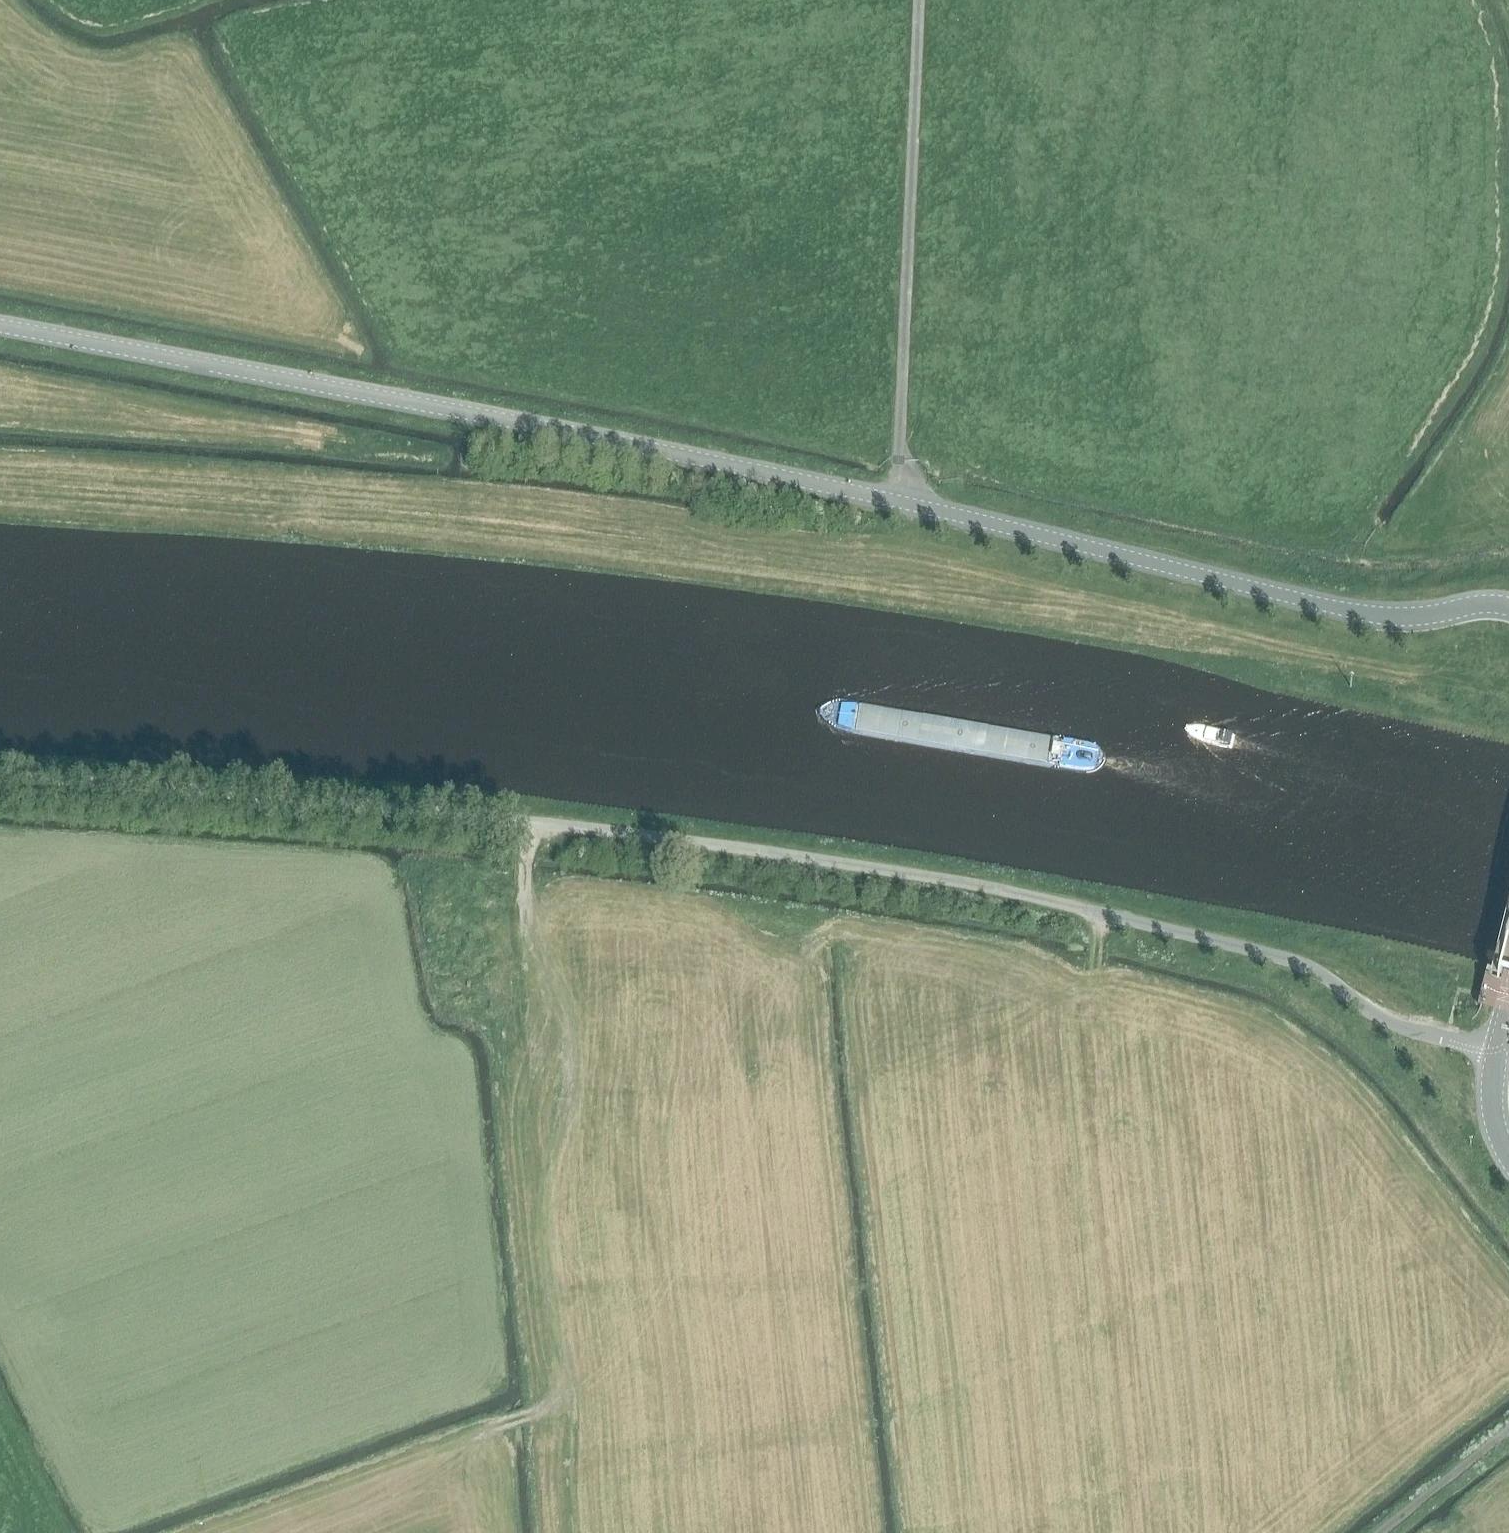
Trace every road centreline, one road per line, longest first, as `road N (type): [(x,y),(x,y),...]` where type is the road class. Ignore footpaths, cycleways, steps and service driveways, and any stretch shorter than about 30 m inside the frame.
road 1 (tertiary): [(1508,608),(1374,617),(901,502),(0,325)]
road 2 (unclassified): [(1496,1051),(1394,1025),(1297,960),(945,879),(597,829),(0,775)]

